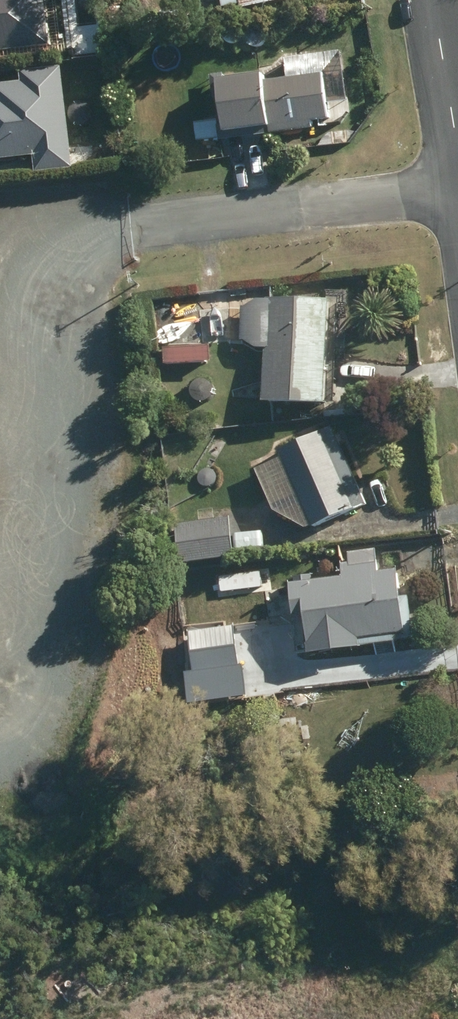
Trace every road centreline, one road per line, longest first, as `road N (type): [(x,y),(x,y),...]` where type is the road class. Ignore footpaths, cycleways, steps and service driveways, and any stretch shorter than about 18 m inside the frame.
road 1 (residential): [(177,225),(457,189)]
road 2 (tertiary): [(457,158),(432,0)]

